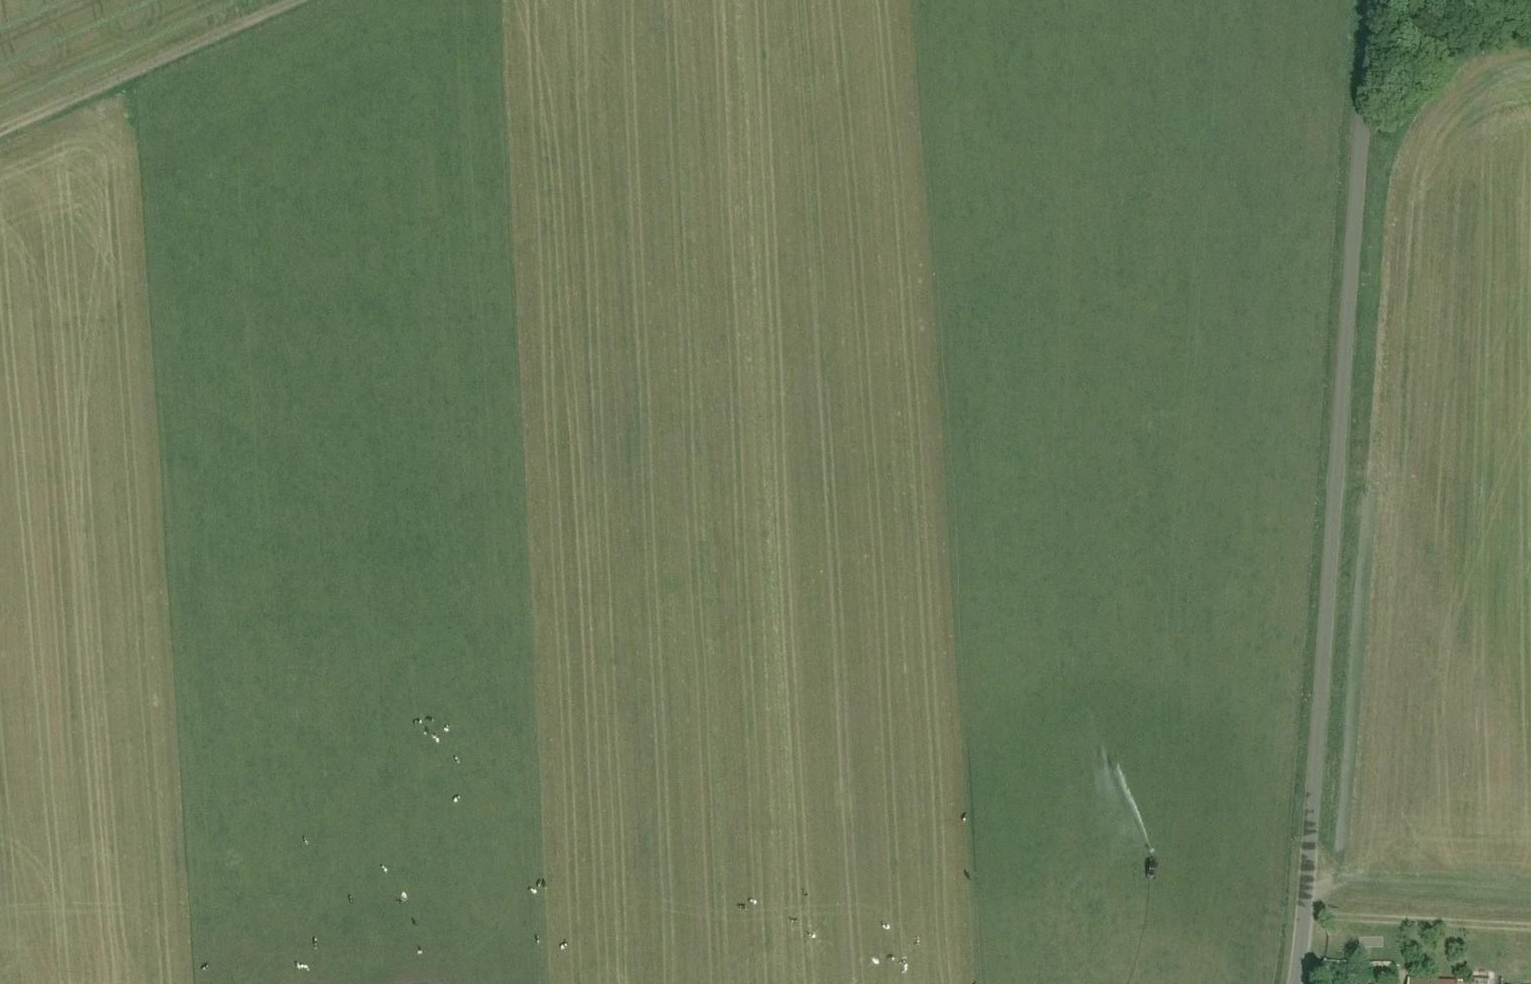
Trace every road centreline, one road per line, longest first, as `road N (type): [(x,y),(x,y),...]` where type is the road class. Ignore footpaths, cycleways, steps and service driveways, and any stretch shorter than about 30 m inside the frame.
road 1 (unclassified): [(1298,983),(1373,0)]
road 2 (track): [(294,0),(0,130)]

